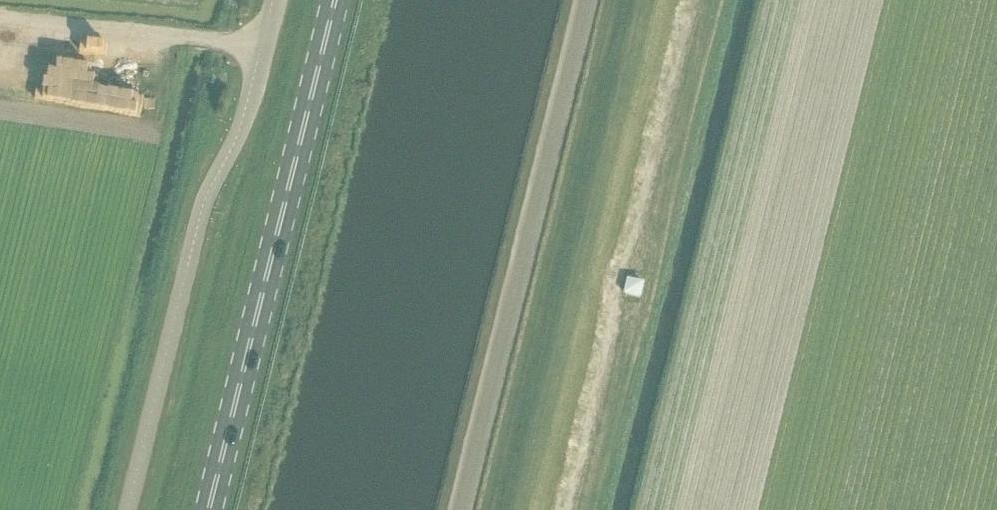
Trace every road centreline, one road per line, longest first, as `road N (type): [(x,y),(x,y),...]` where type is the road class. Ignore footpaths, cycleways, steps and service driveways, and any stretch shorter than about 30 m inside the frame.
road 1 (unclassified): [(128,509),(204,204),(243,120),(273,0)]
road 2 (unclassified): [(465,509),(591,0)]
road 3 (primary): [(210,509),(336,0)]

